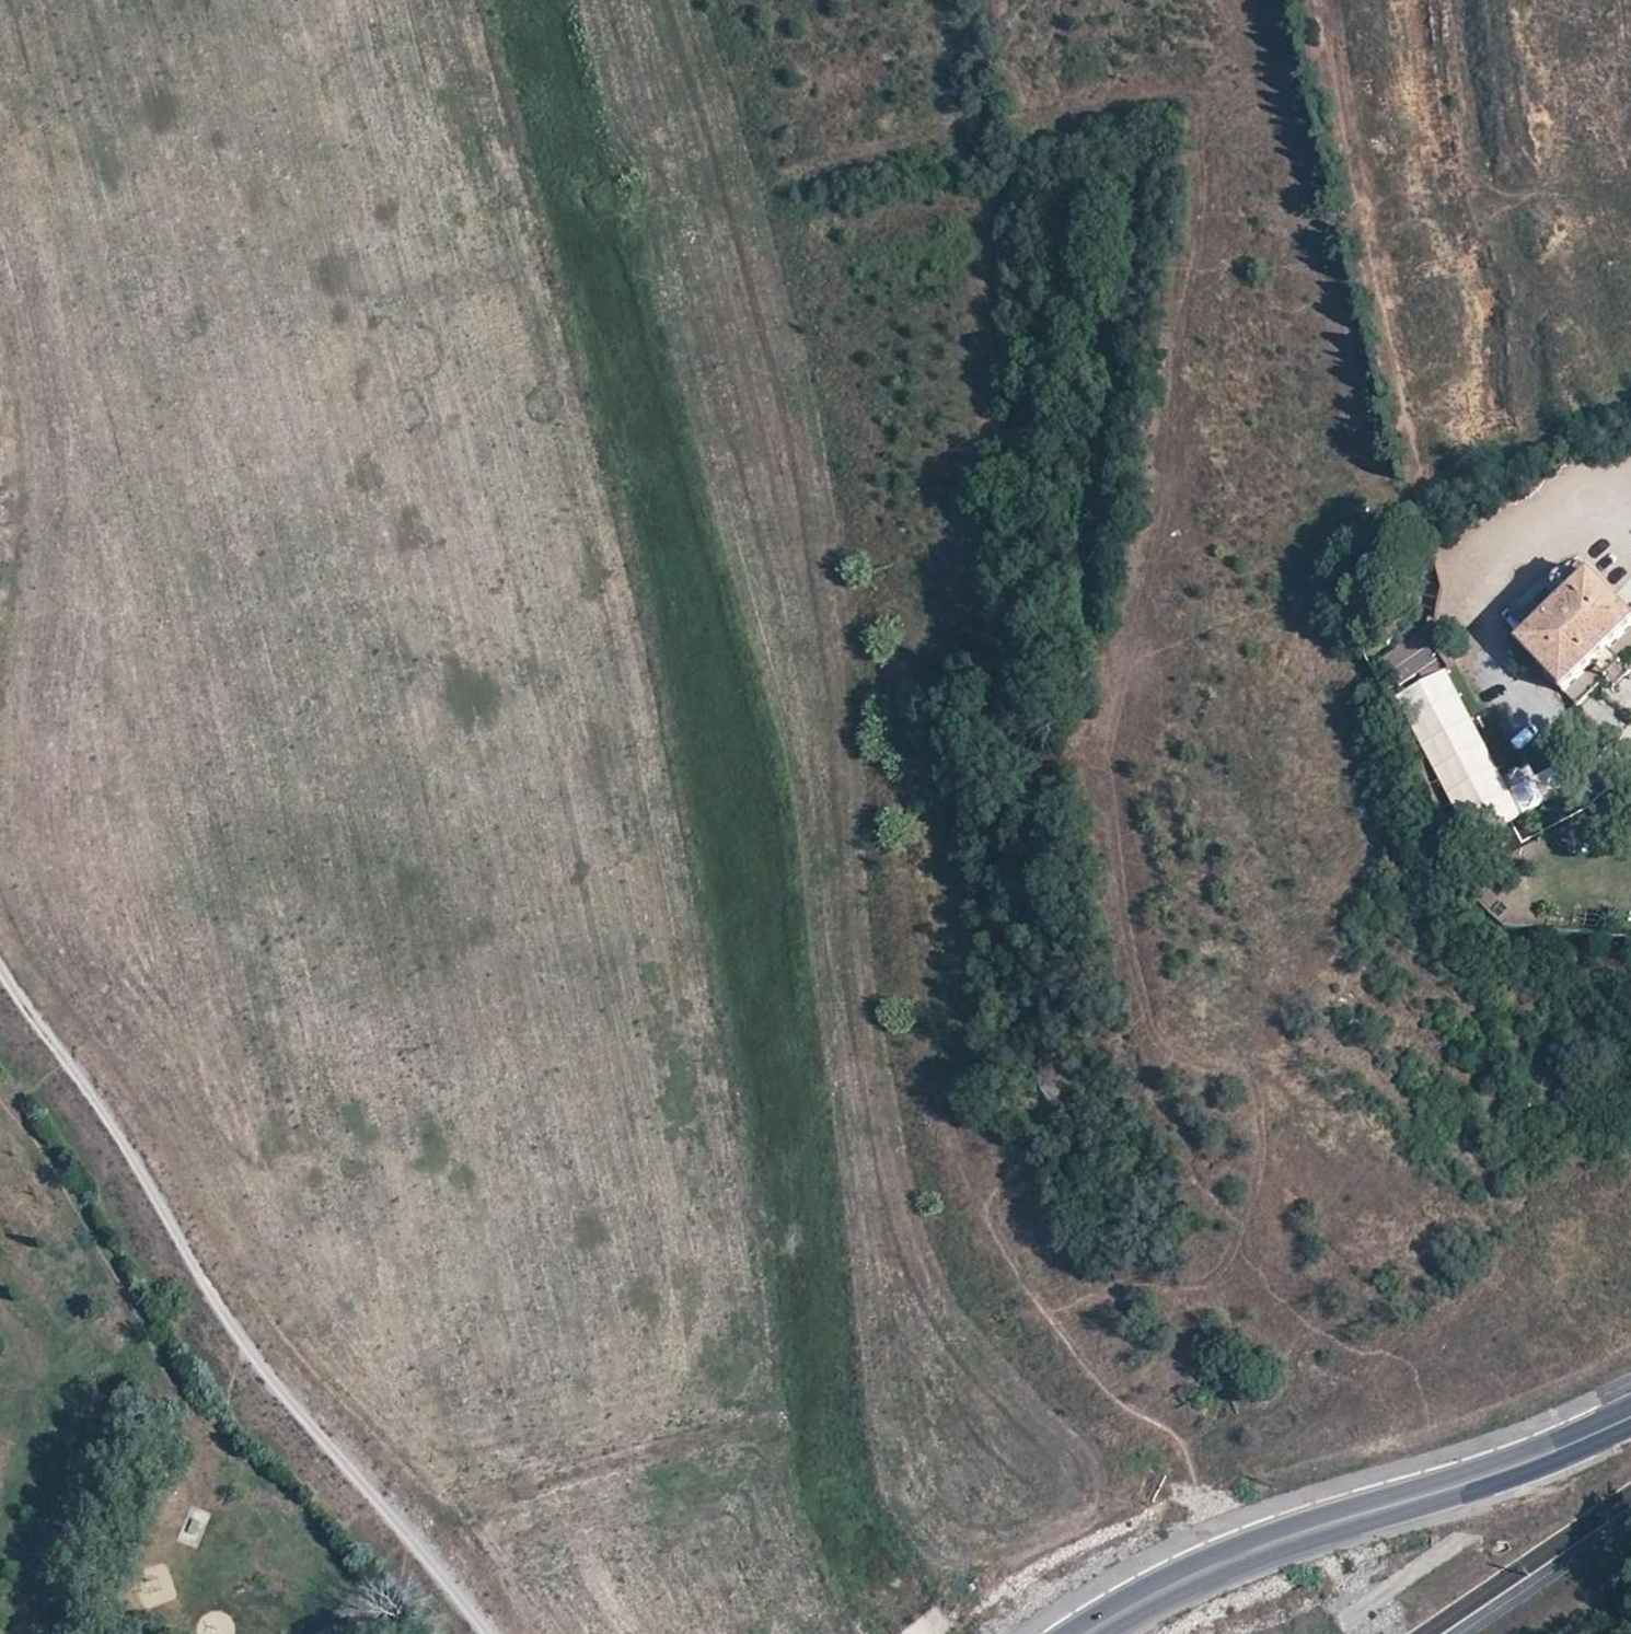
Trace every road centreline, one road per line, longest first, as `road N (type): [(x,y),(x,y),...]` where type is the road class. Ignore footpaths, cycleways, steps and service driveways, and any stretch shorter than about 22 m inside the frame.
road 1 (secondary): [(1630,1414),(1568,1445),(1197,1569),(1084,1633)]

